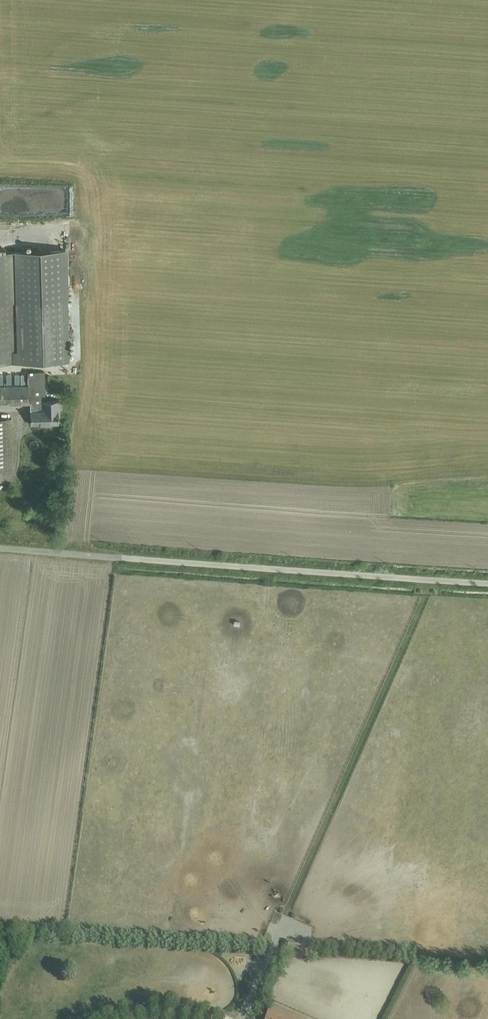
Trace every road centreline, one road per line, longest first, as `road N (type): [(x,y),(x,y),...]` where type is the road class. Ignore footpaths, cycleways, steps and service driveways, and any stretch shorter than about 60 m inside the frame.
road 1 (unclassified): [(0,548),(487,582)]

